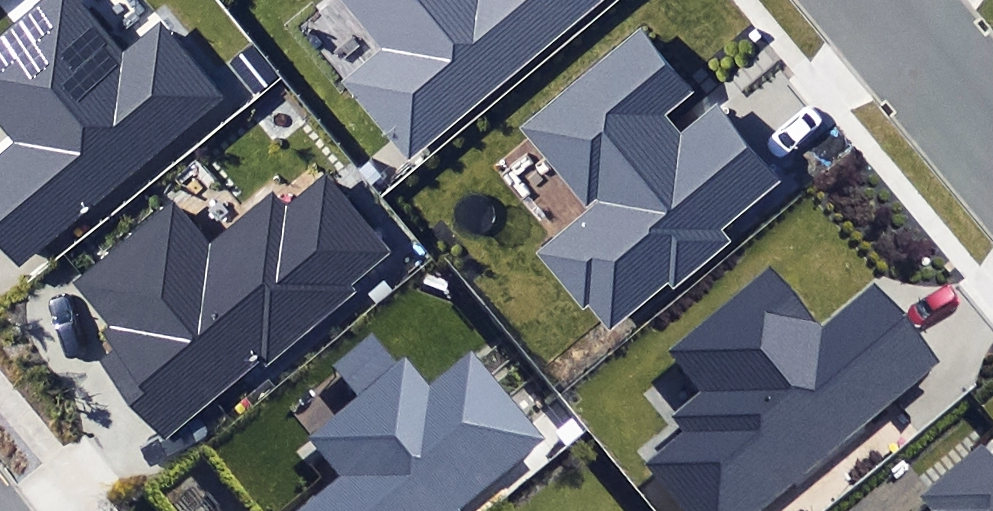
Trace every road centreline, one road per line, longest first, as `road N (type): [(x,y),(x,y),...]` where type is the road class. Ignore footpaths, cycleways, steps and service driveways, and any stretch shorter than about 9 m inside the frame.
road 1 (residential): [(860,0),(992,159)]

